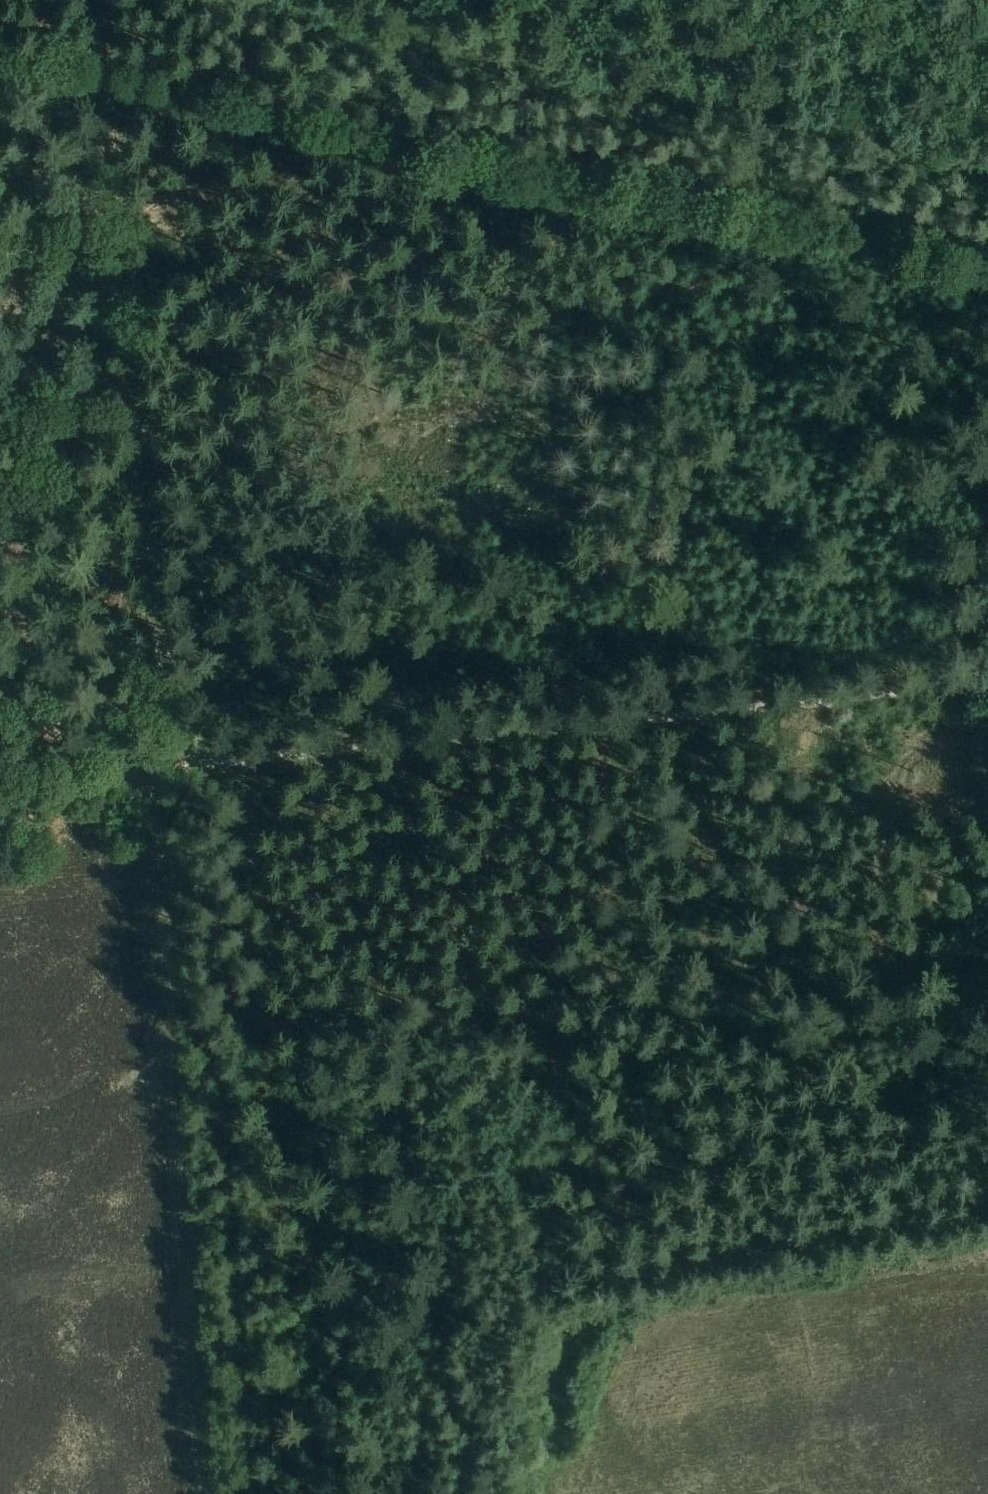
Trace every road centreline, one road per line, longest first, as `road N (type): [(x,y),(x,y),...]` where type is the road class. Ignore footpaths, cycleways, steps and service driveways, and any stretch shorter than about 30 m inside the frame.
road 1 (track): [(987,676),(0,786)]

